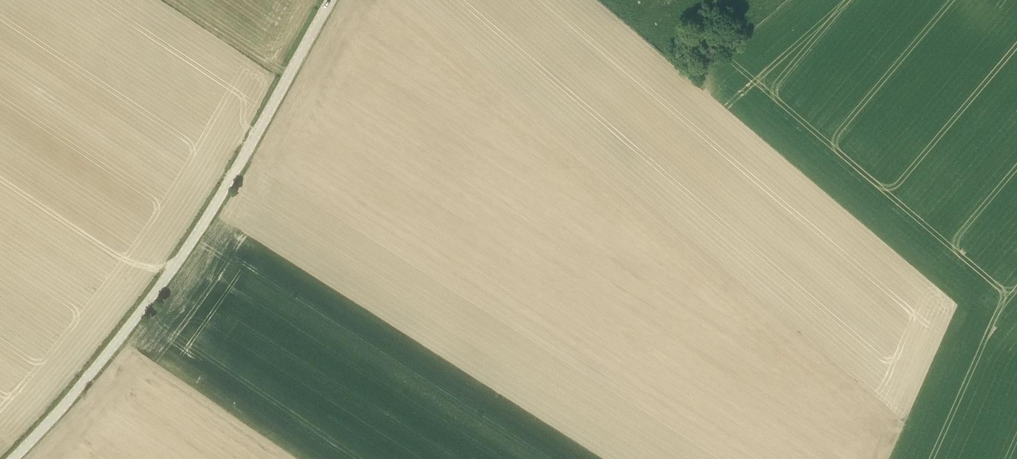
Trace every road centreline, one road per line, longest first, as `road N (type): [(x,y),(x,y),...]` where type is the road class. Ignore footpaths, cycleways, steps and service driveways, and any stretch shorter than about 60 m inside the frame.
road 1 (unclassified): [(12,458),(77,391),(200,230),(332,0)]

